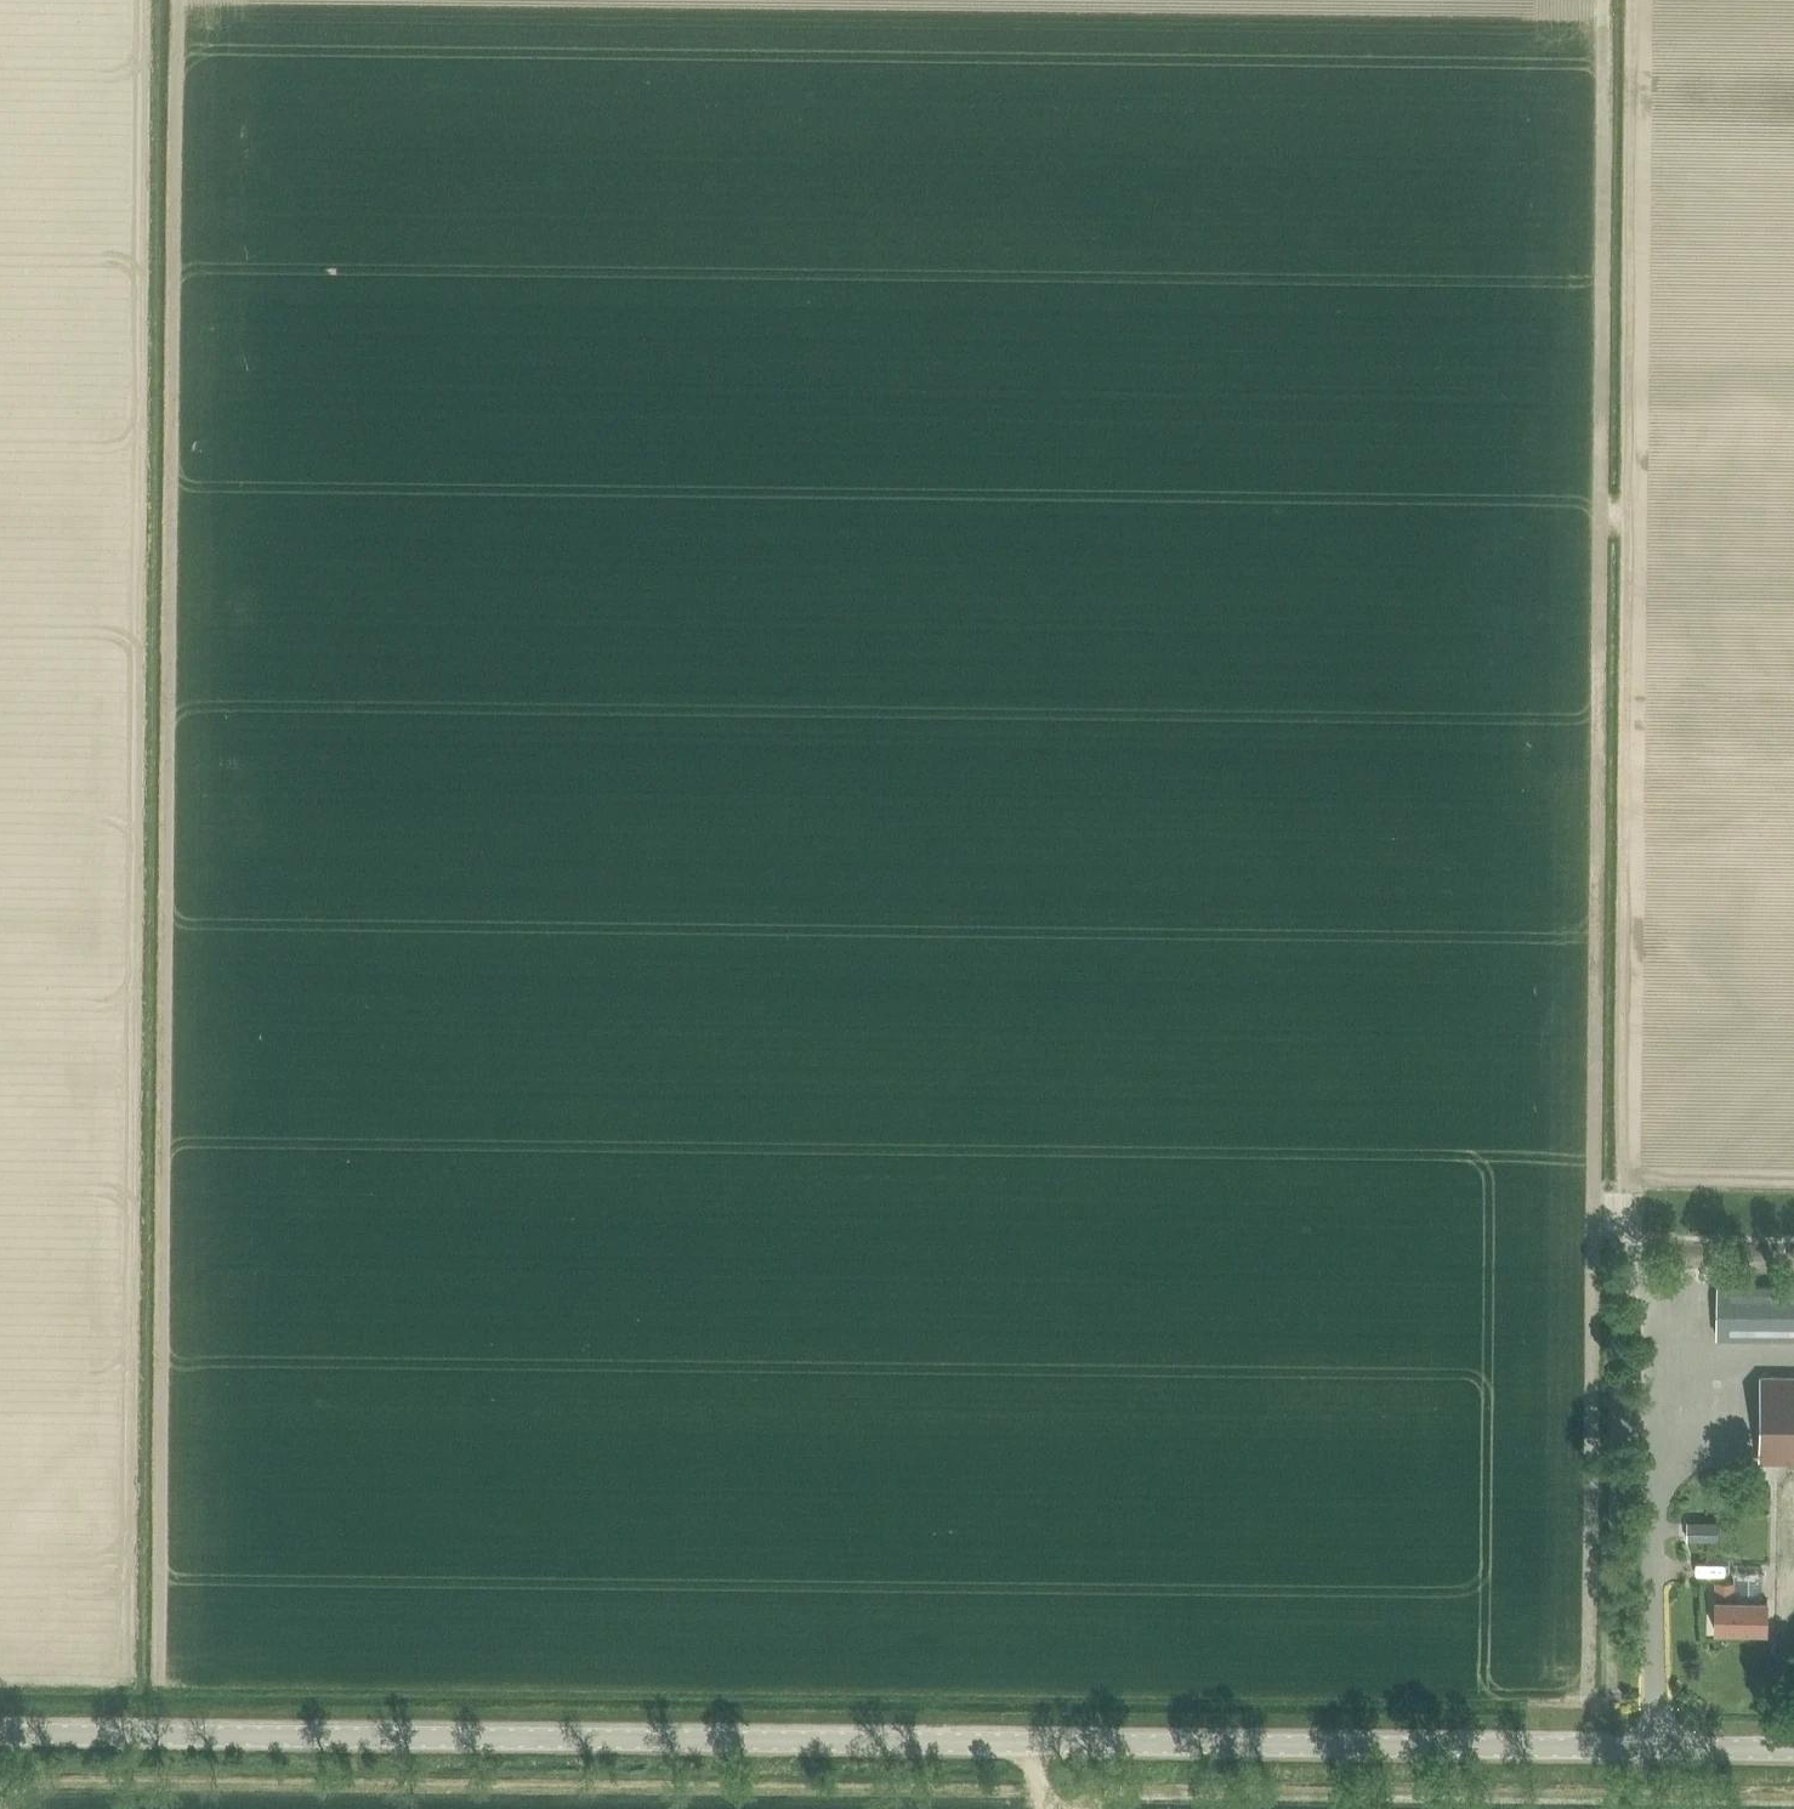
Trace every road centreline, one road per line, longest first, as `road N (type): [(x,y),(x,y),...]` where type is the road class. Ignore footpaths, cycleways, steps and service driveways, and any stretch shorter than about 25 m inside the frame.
road 1 (unclassified): [(1793,1750),(0,1733)]

